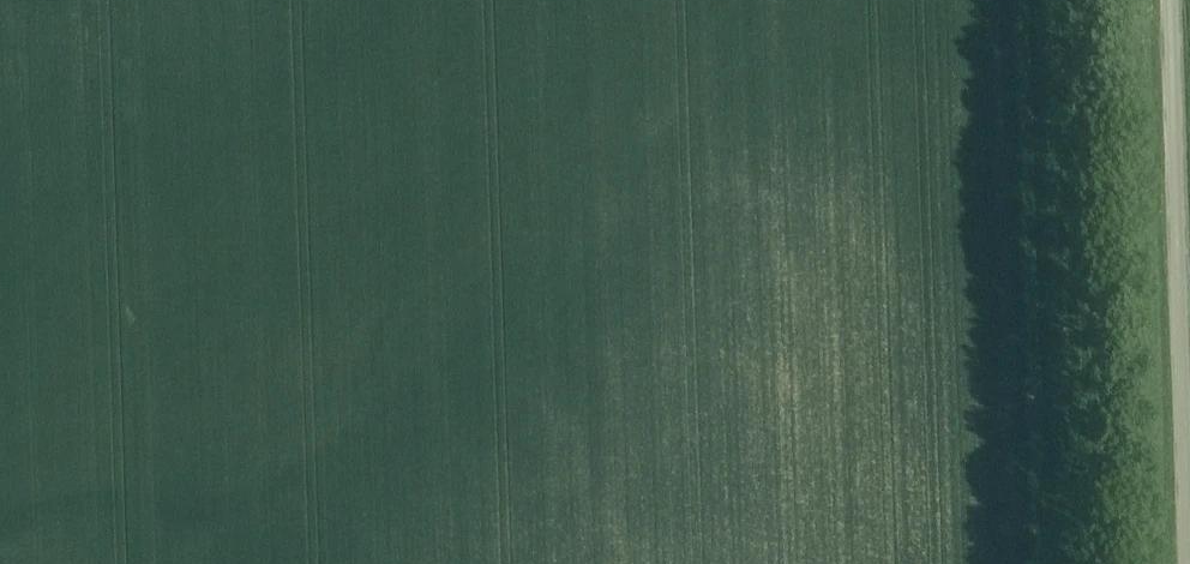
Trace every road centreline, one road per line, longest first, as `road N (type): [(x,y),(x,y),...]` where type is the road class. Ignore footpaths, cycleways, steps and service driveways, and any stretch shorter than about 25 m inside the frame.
road 1 (track): [(1063,563),(1052,0)]
road 2 (unclassified): [(1189,382),(1183,0)]

